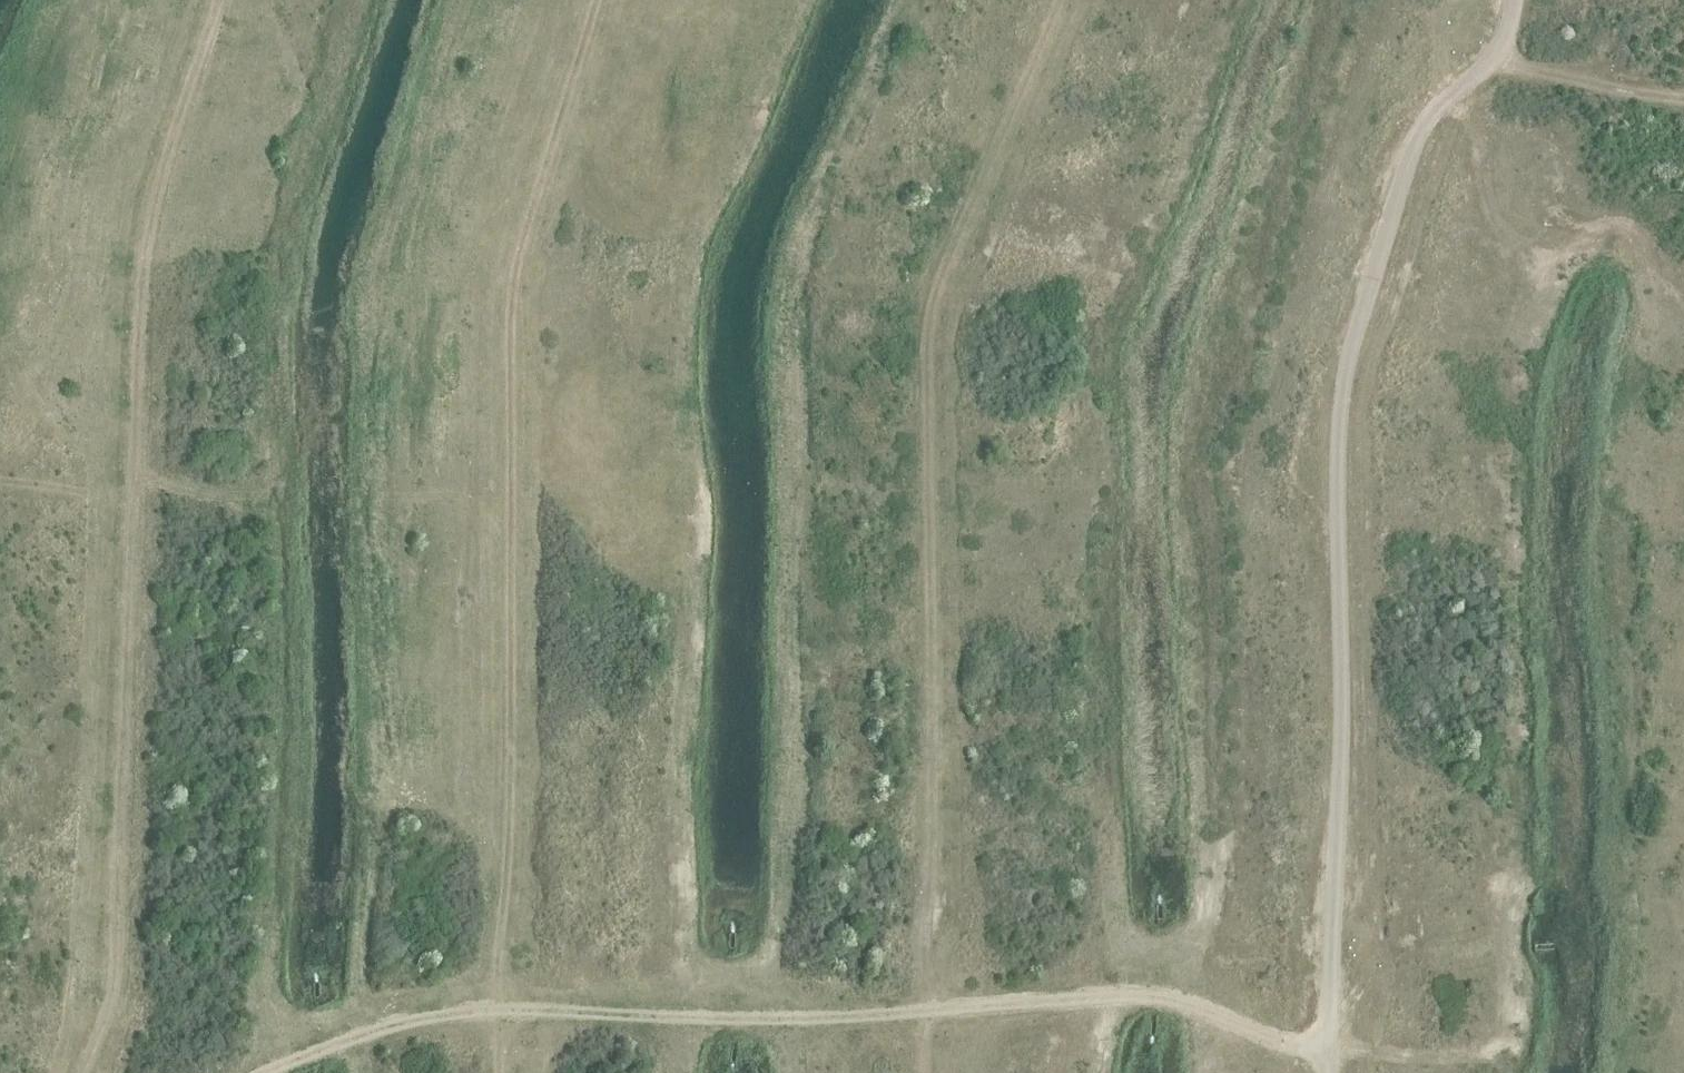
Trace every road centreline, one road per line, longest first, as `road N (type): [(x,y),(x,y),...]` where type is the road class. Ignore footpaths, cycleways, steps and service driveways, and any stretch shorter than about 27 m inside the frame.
road 1 (unclassified): [(1325,1072),(1338,851),(1336,452),(1344,384),(1414,148),(1446,99),(1505,59),(1515,0)]
road 2 (track): [(927,1072),(934,522),(925,386),(933,315),(1056,0)]
road 3 (track): [(85,1072),(112,1001),(117,952),(145,243),(215,0)]
road 4 (track): [(262,1072),(361,1036),(436,1019),(926,1011),(1149,993),(1325,1058)]
road 5 (track): [(500,1016),(512,789),(516,330),(537,209),(601,0)]
road 6 (track): [(1683,300),(1663,272),(1600,247),(1531,246),(1510,231),(1495,201),(1505,59)]

